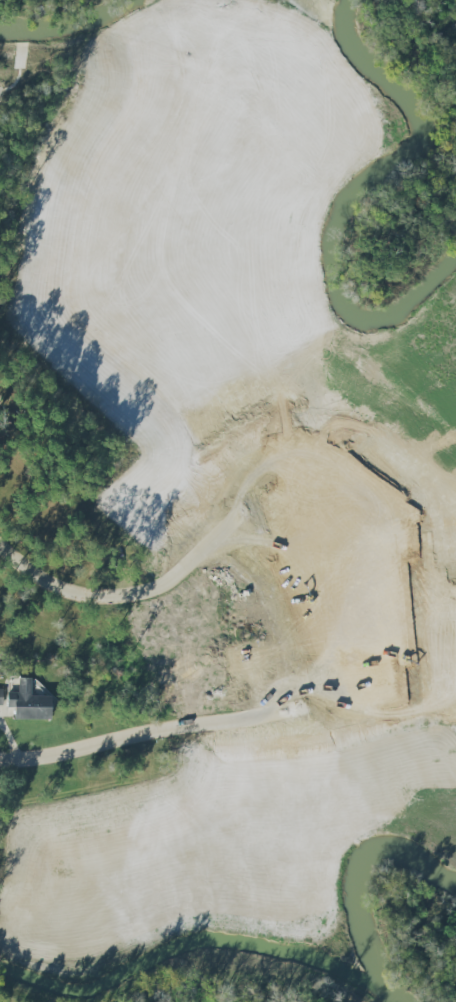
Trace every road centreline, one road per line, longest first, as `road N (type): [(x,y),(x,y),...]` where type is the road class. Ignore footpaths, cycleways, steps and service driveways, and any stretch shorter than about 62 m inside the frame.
road 1 (residential): [(0,546),(66,589),(92,597),(144,592),(176,580),(273,487),(302,474),(331,474),(395,505),(417,532),(444,593),(434,664),(279,712),(0,759)]

